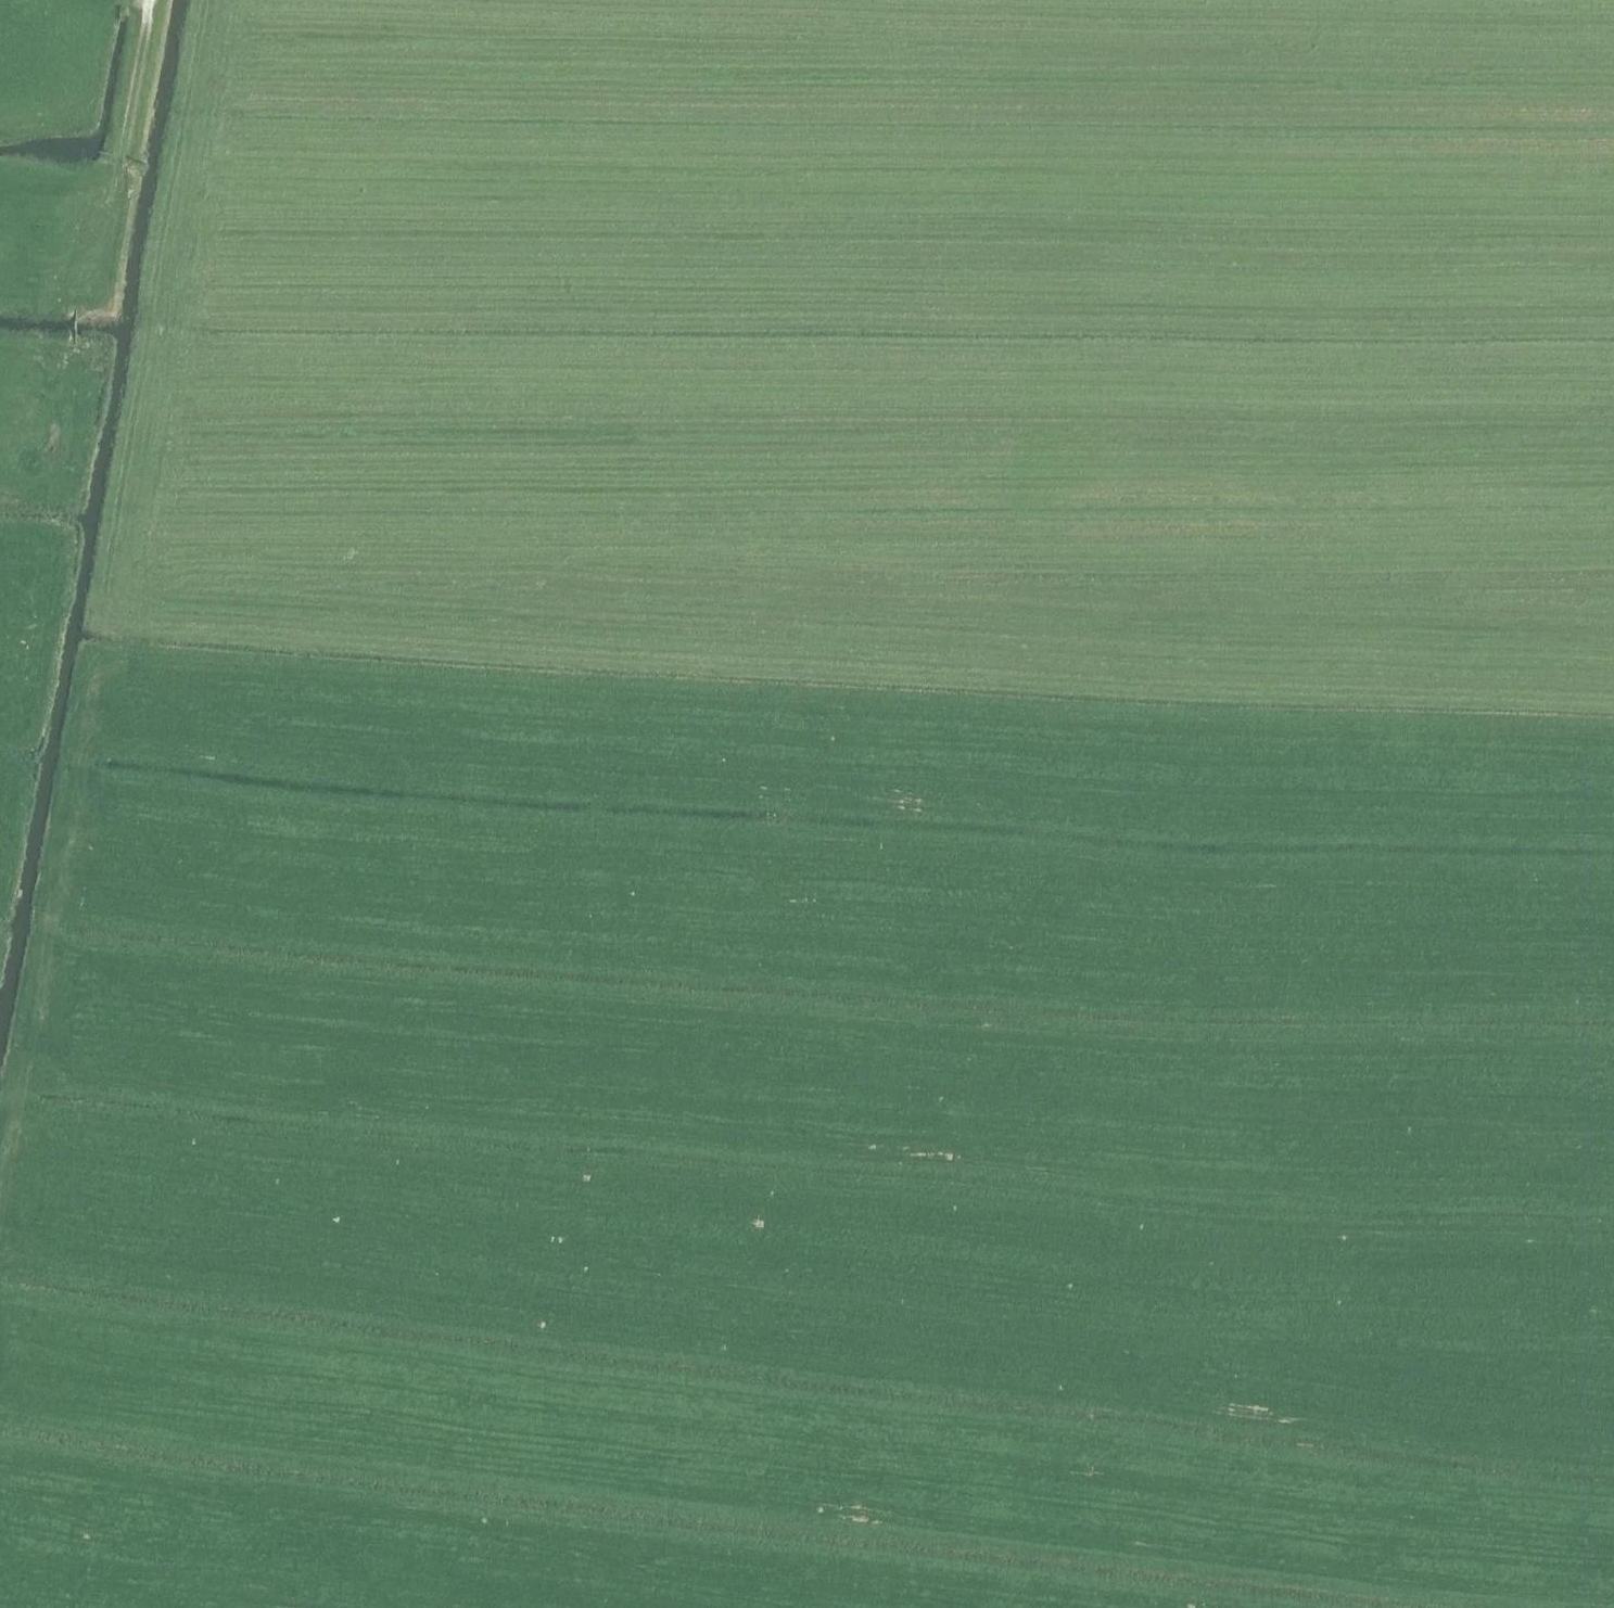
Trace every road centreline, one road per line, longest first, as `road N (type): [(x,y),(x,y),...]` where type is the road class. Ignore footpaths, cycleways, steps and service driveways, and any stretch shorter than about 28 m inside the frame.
road 1 (track): [(150,0),(113,202)]

